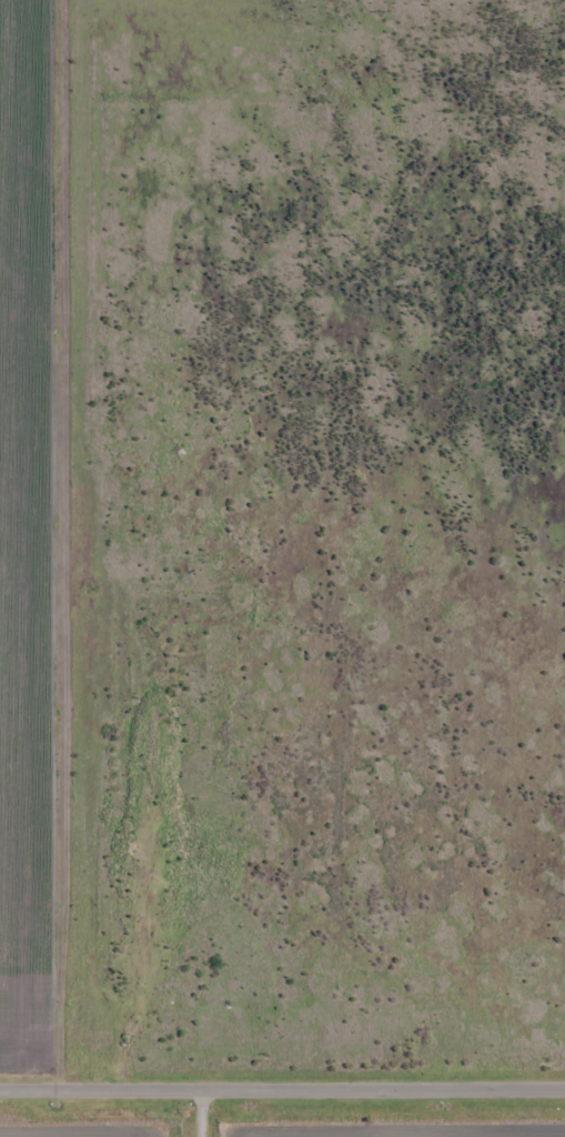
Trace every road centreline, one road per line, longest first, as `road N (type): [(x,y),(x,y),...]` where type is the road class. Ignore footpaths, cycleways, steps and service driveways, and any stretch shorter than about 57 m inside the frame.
road 1 (residential): [(0,1091),(564,1089)]

